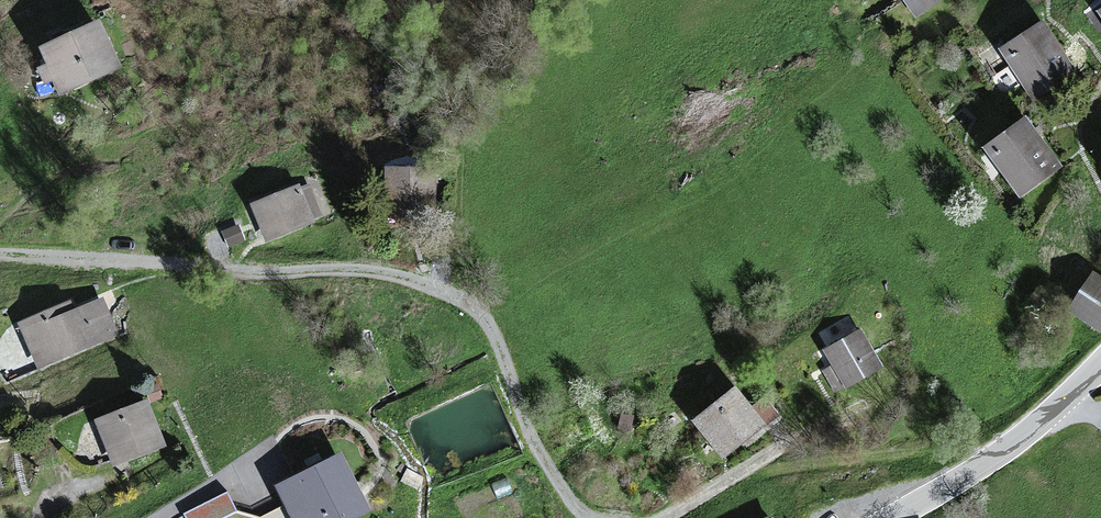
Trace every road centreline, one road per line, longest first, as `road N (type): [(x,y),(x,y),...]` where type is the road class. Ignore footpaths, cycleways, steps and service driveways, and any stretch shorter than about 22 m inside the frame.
road 1 (track): [(0,257),(252,280),(355,272),(425,285),(480,312),(582,508),(602,517)]
road 2 (tertiary): [(894,517),(998,455),(1100,364)]

